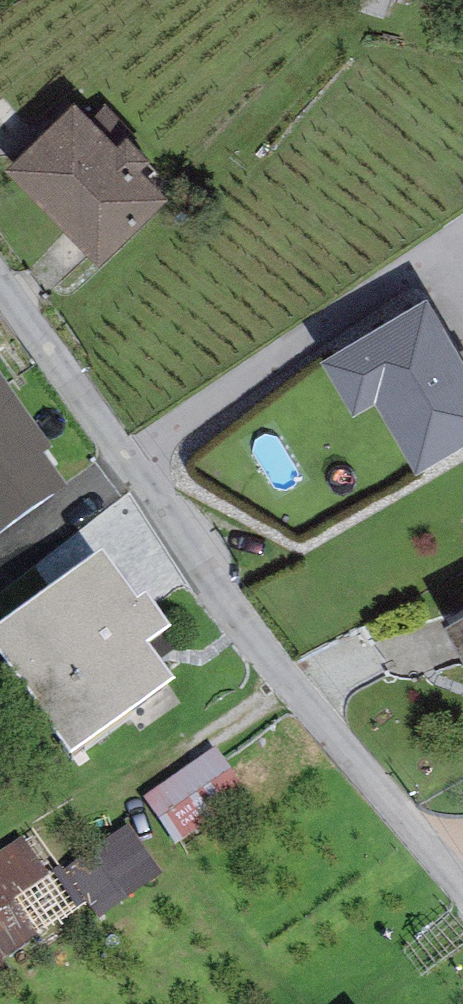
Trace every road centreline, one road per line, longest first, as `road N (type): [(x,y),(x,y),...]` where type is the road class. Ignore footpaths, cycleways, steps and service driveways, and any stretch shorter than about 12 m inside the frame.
road 1 (residential): [(0,285),(292,685),(462,883)]
road 2 (track): [(462,231),(133,462)]

